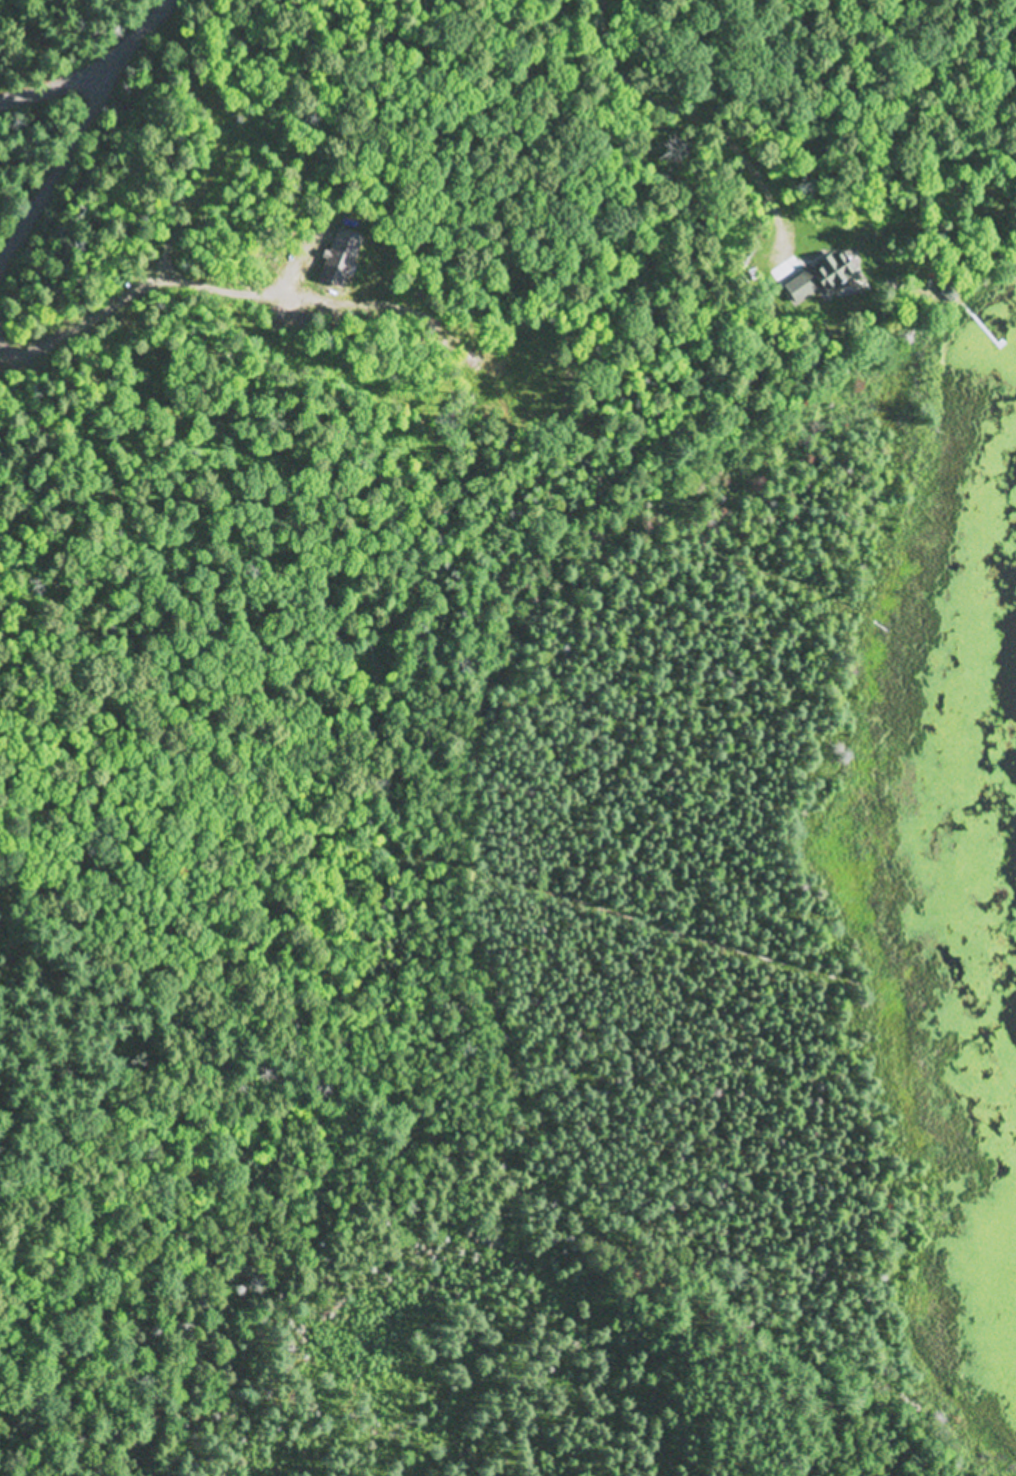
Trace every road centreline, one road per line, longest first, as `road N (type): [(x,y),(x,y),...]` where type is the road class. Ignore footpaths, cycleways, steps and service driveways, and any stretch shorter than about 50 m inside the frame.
road 1 (residential): [(0,96),(92,72),(169,0)]

